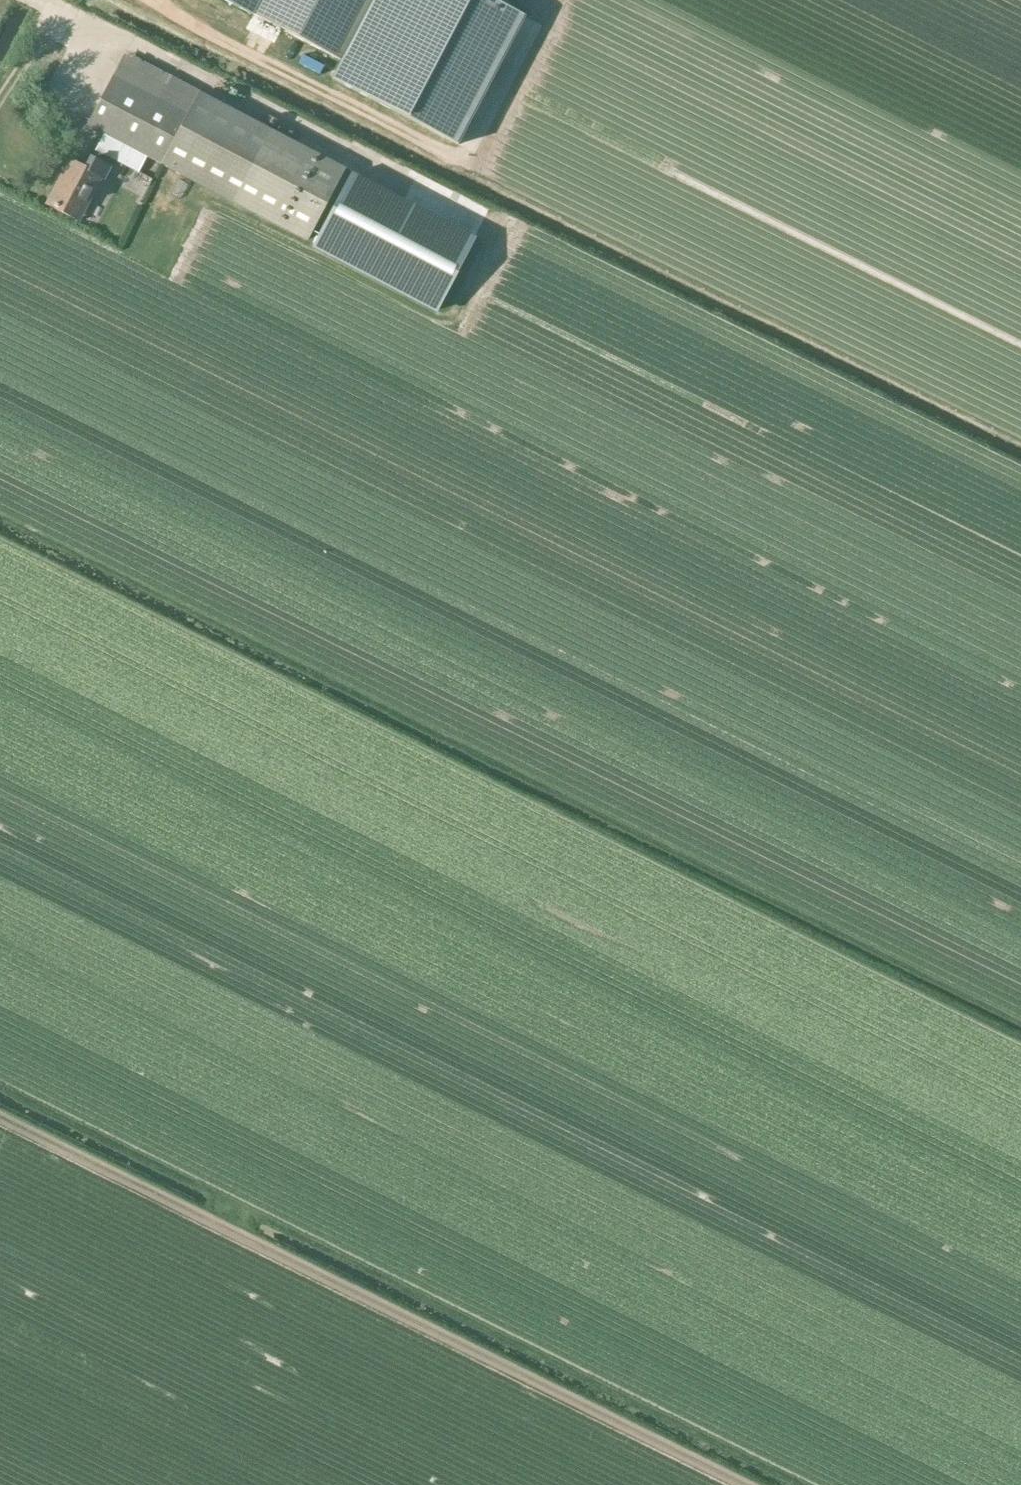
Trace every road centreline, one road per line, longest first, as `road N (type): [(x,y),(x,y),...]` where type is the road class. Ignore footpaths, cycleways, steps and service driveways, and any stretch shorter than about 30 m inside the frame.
road 1 (track): [(744,1484),(0,1118)]
road 2 (track): [(557,0),(467,164),(153,0)]

